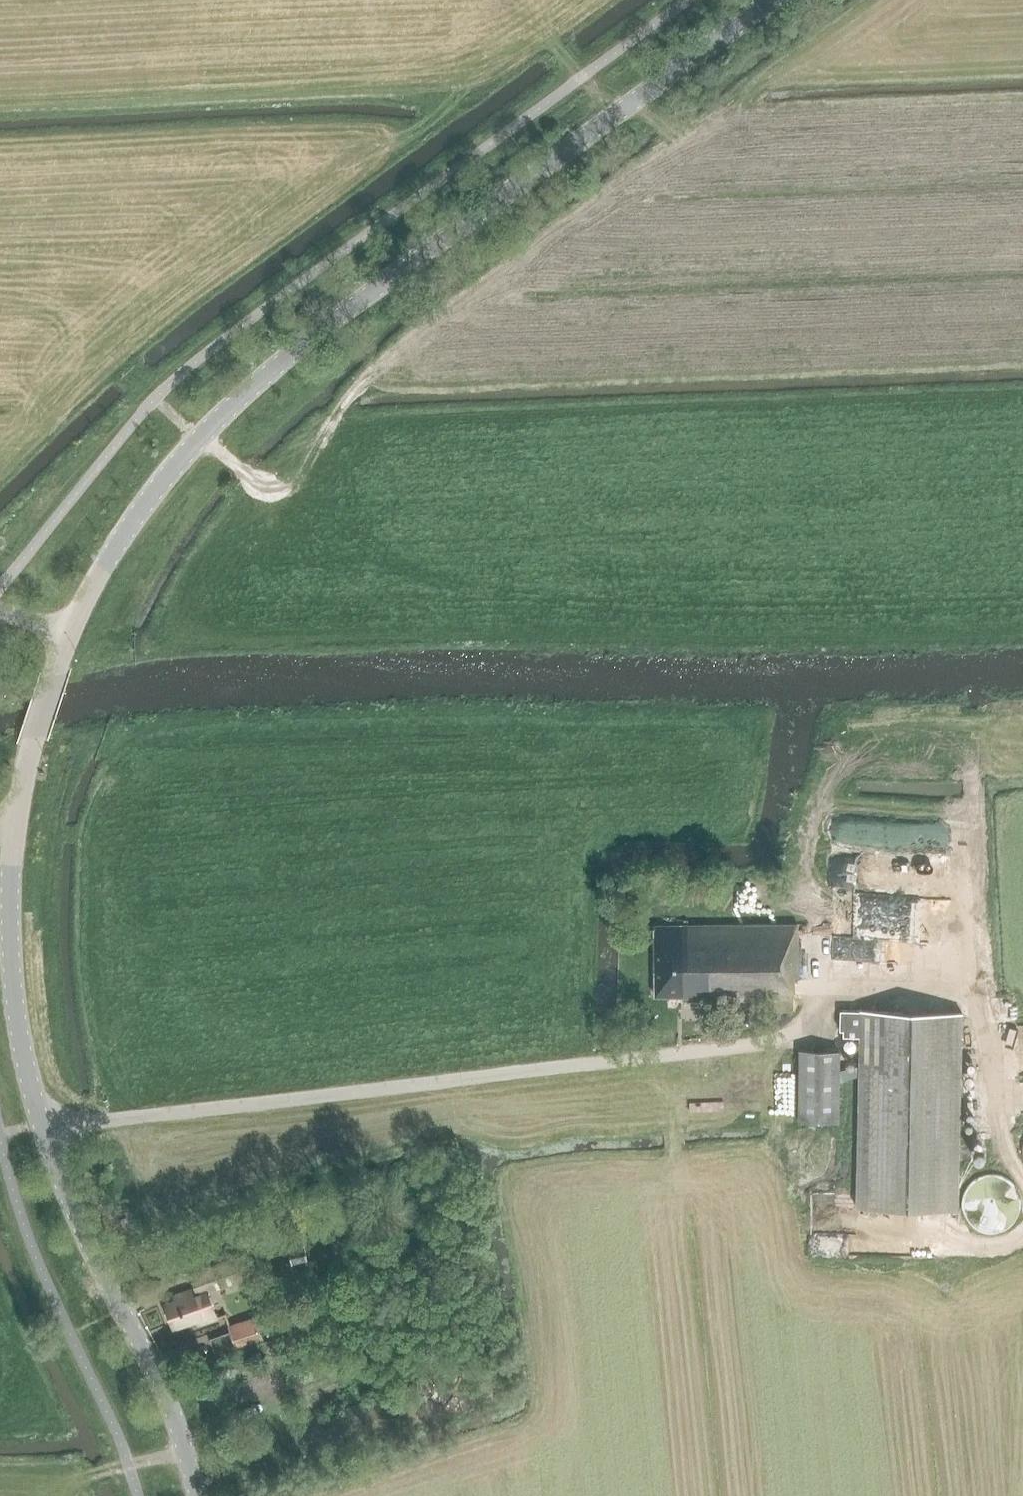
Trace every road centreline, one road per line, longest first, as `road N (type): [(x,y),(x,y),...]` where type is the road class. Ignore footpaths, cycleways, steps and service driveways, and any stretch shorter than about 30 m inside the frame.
road 1 (track): [(0,1134),(783,1043),(867,984),(977,997),(996,1121),(1022,1172)]
road 2 (secondary): [(772,0),(393,276),(236,402),(129,527),(82,602),(54,675)]
road 3 (secondary): [(197,1495),(170,1405),(52,1157),(22,1048),(9,937),(15,819),(54,675)]
road 4 (track): [(86,1475),(175,1454),(239,1415),(323,1382)]
road 5 (track): [(253,478),(122,365)]

